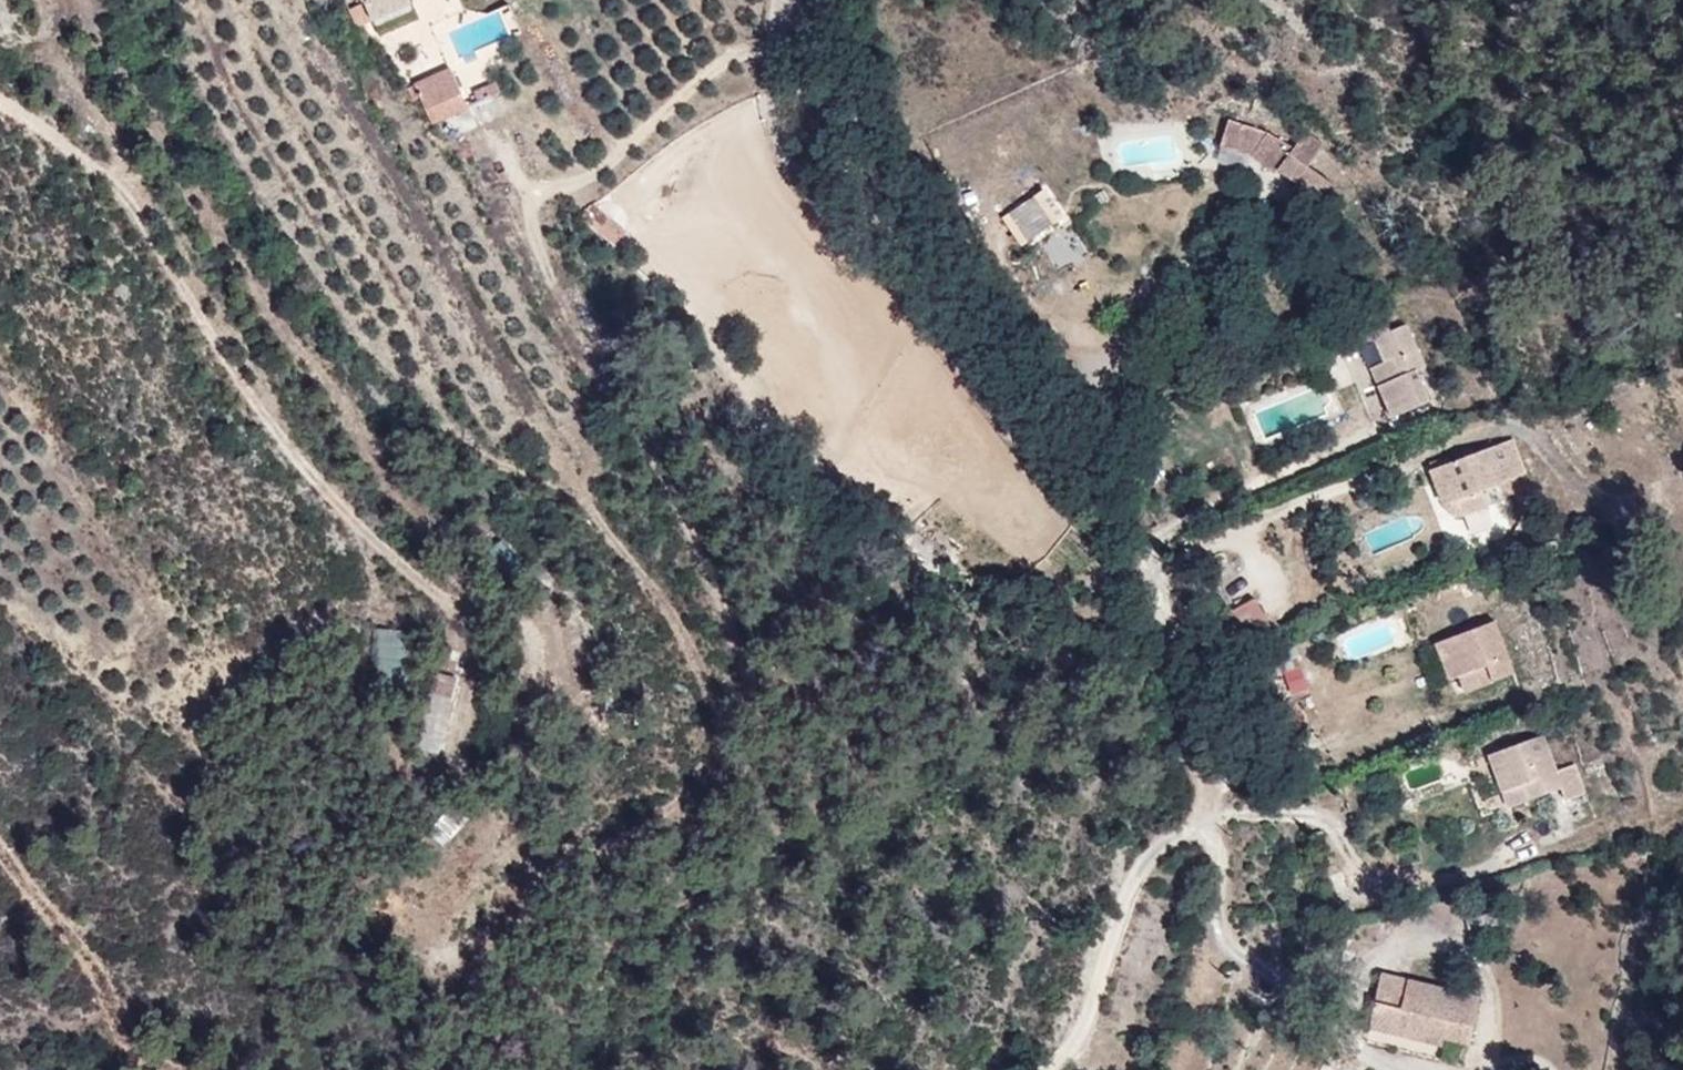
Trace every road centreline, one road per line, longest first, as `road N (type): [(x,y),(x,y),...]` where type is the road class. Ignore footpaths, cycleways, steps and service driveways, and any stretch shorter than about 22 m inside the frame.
road 1 (unclassified): [(781,0),(782,90),(793,127),(839,203),(966,321),(1151,592),(1199,730),(1217,817)]
road 2 (track): [(0,67),(47,94),(192,223),(365,459),(427,515)]
road 3 (unclassified): [(1040,1069),(1068,1048),(1153,850),(1217,817)]

